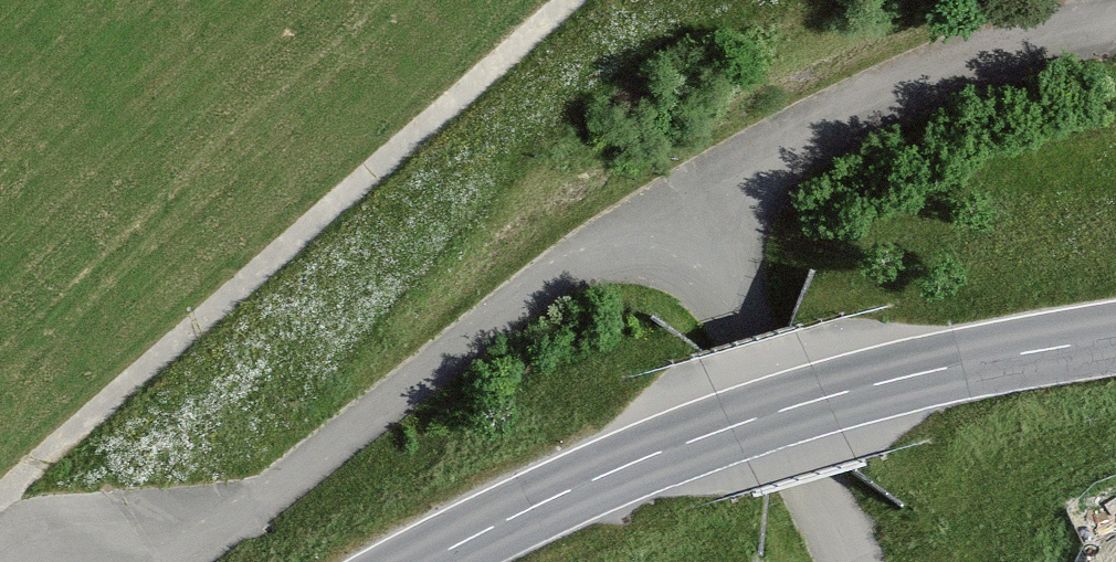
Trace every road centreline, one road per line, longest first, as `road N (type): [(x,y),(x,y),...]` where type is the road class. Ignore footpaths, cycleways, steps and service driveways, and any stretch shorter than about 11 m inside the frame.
road 1 (track): [(0,493),(569,0)]
road 2 (primary): [(421,561),(622,467),(808,400),(1115,338)]
road 3 (unclassified): [(682,199),(562,268),(175,561)]
road 4 (unclassified): [(682,199),(950,66),(1115,19)]
road 5 (unclassified): [(853,561),(682,199)]

